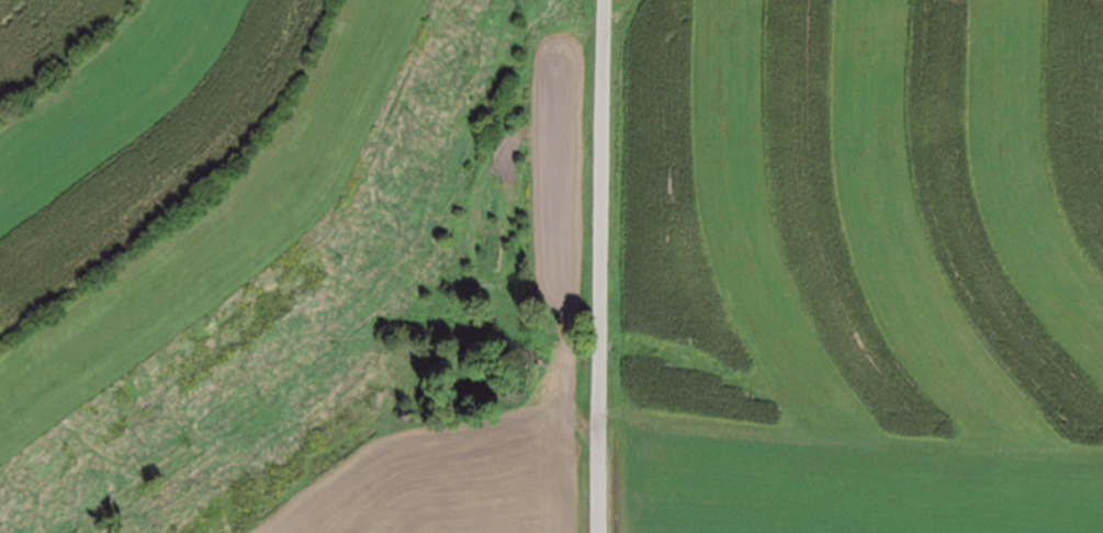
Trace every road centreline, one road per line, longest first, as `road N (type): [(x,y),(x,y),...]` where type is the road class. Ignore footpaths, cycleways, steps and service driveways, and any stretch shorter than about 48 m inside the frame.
road 1 (residential): [(608,532),(608,0)]

